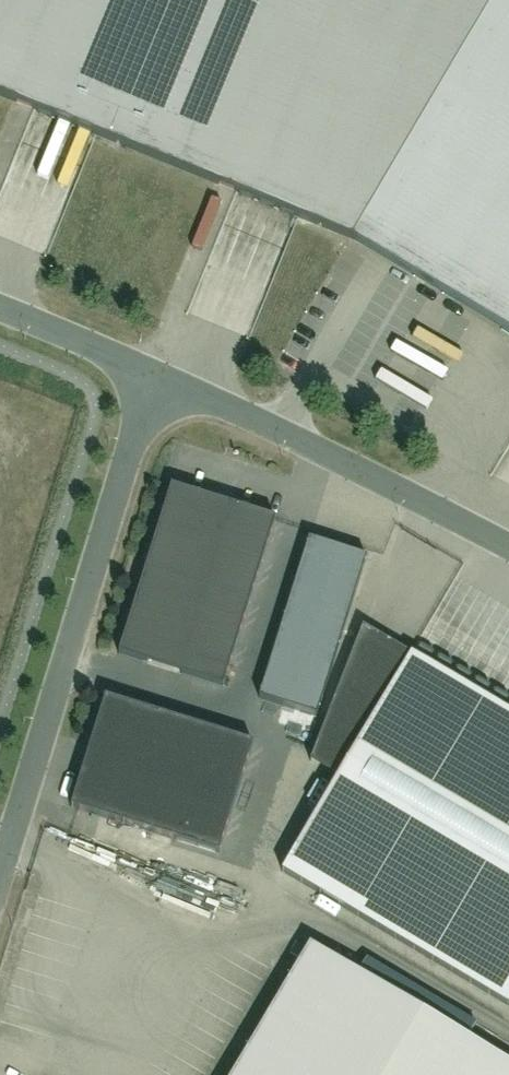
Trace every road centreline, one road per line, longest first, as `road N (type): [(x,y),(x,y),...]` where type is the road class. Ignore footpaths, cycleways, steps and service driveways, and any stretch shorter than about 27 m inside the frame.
road 1 (unclassified): [(0,873),(157,374)]
road 2 (unclassified): [(157,374),(508,546)]
road 3 (unclassified): [(157,374),(0,308)]

